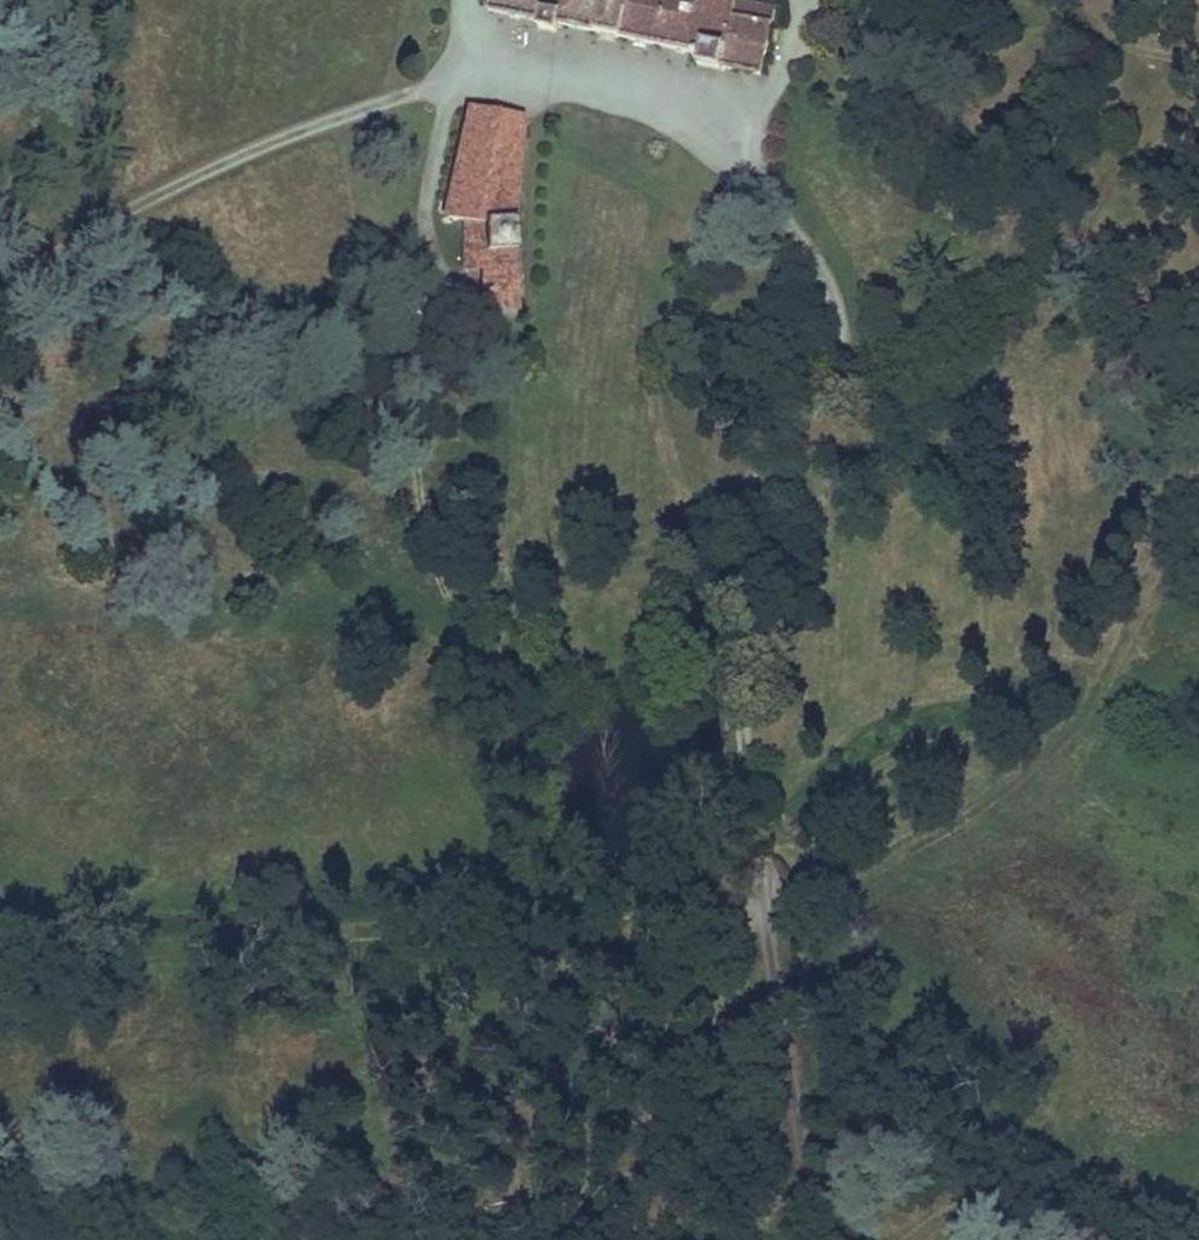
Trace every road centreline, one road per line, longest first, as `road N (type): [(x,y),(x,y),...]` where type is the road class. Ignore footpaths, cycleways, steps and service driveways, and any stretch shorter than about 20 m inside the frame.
road 1 (residential): [(825,1239),(750,855)]

